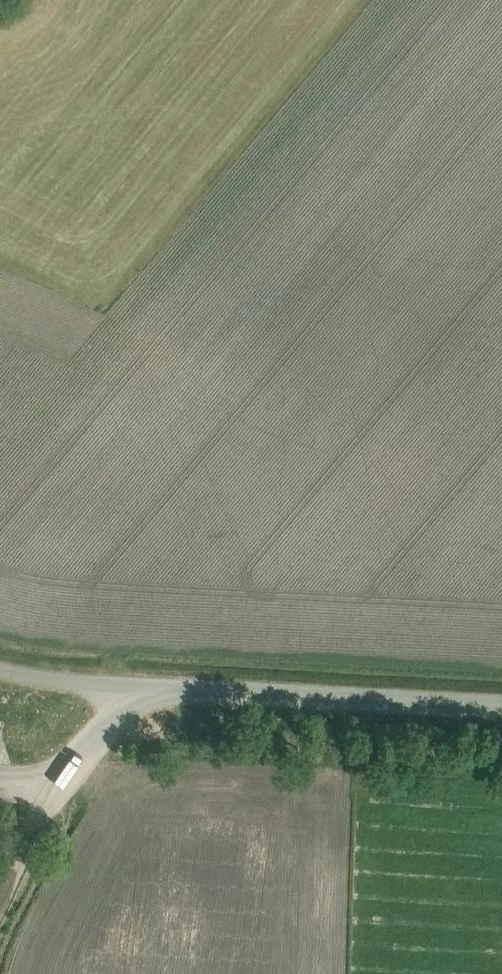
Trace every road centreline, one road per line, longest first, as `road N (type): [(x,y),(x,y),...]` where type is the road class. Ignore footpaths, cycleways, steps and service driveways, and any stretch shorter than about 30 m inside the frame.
road 1 (unclassified): [(501,707),(137,688),(0,671)]

